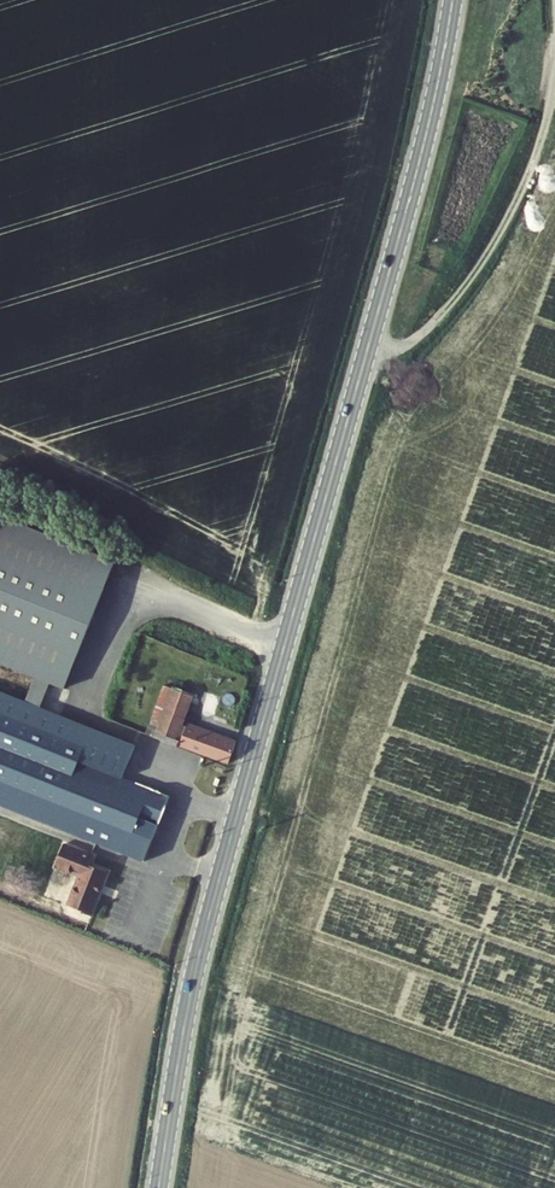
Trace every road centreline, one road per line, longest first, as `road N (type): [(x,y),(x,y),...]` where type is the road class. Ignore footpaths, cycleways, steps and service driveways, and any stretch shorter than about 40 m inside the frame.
road 1 (tertiary): [(453,0),(423,148),(204,933),(159,1187)]
road 2 (track): [(365,358),(429,326),(494,241),(542,137),(554,58)]

